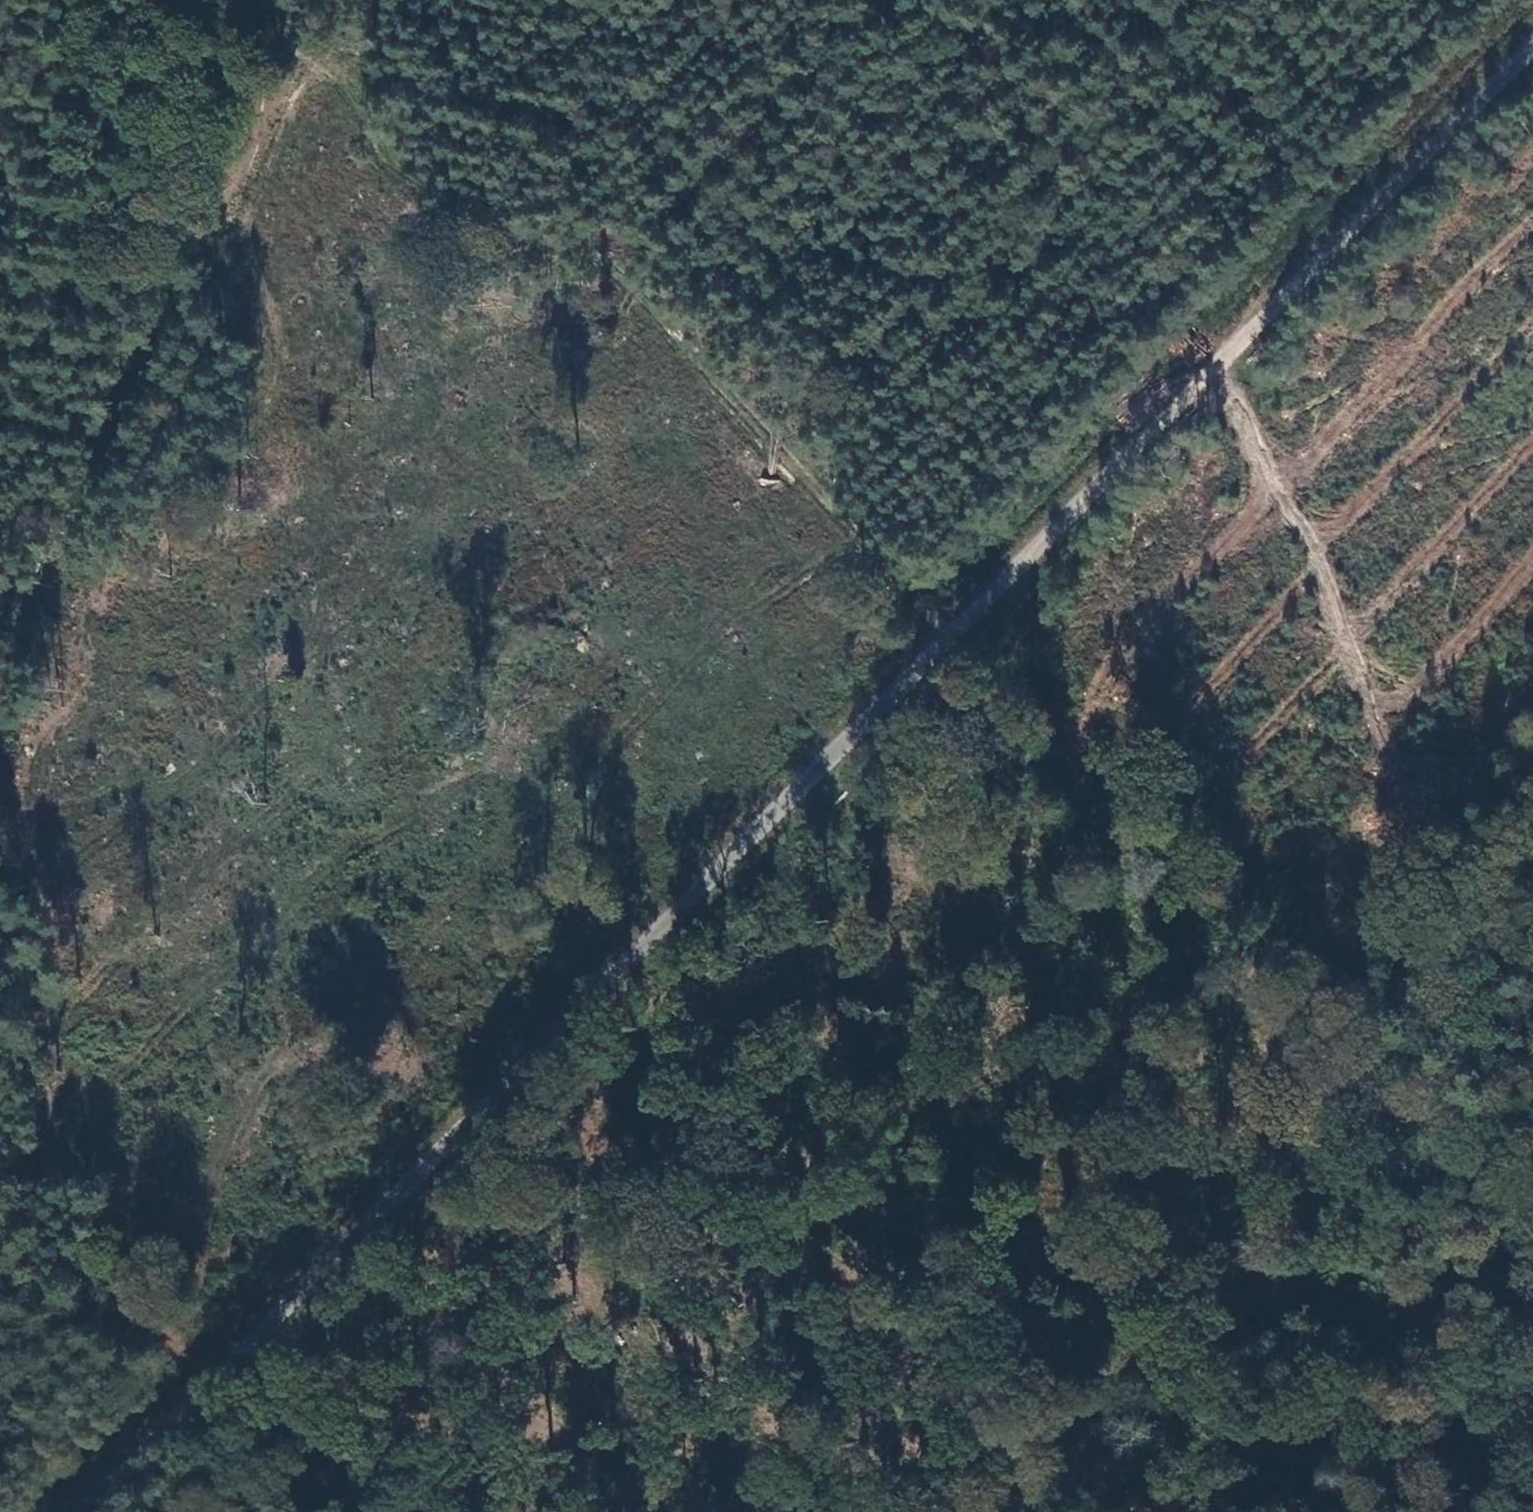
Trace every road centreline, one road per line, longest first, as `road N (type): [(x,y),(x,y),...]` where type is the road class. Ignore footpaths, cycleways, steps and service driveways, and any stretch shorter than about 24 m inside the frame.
road 1 (track): [(1532,48),(89,1511)]

